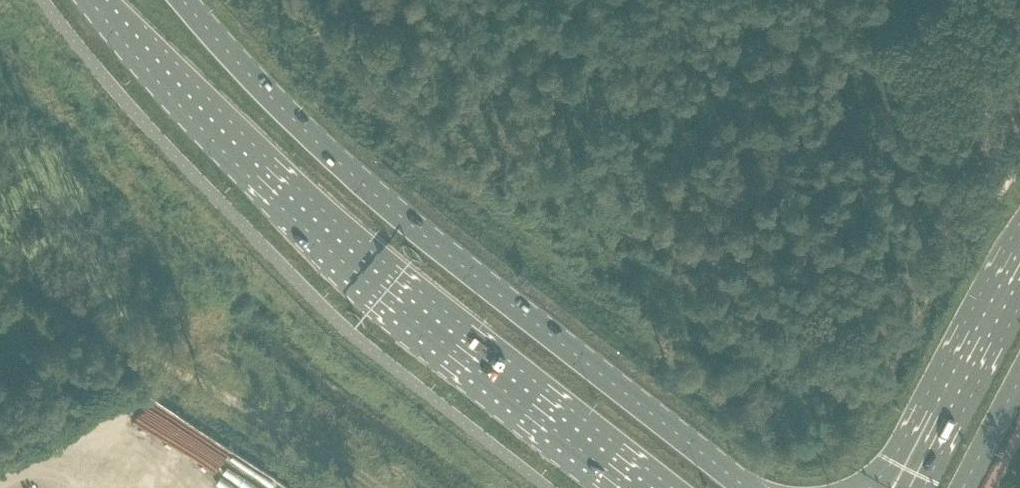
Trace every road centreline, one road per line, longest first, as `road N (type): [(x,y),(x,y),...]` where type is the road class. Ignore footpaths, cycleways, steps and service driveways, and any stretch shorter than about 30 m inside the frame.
road 1 (primary): [(749,487),(340,160),(189,0)]
road 2 (primary): [(96,0),(284,204),(632,487)]
road 3 (secondary): [(1019,263),(910,468)]
road 4 (secondary): [(962,487),(1019,379)]

